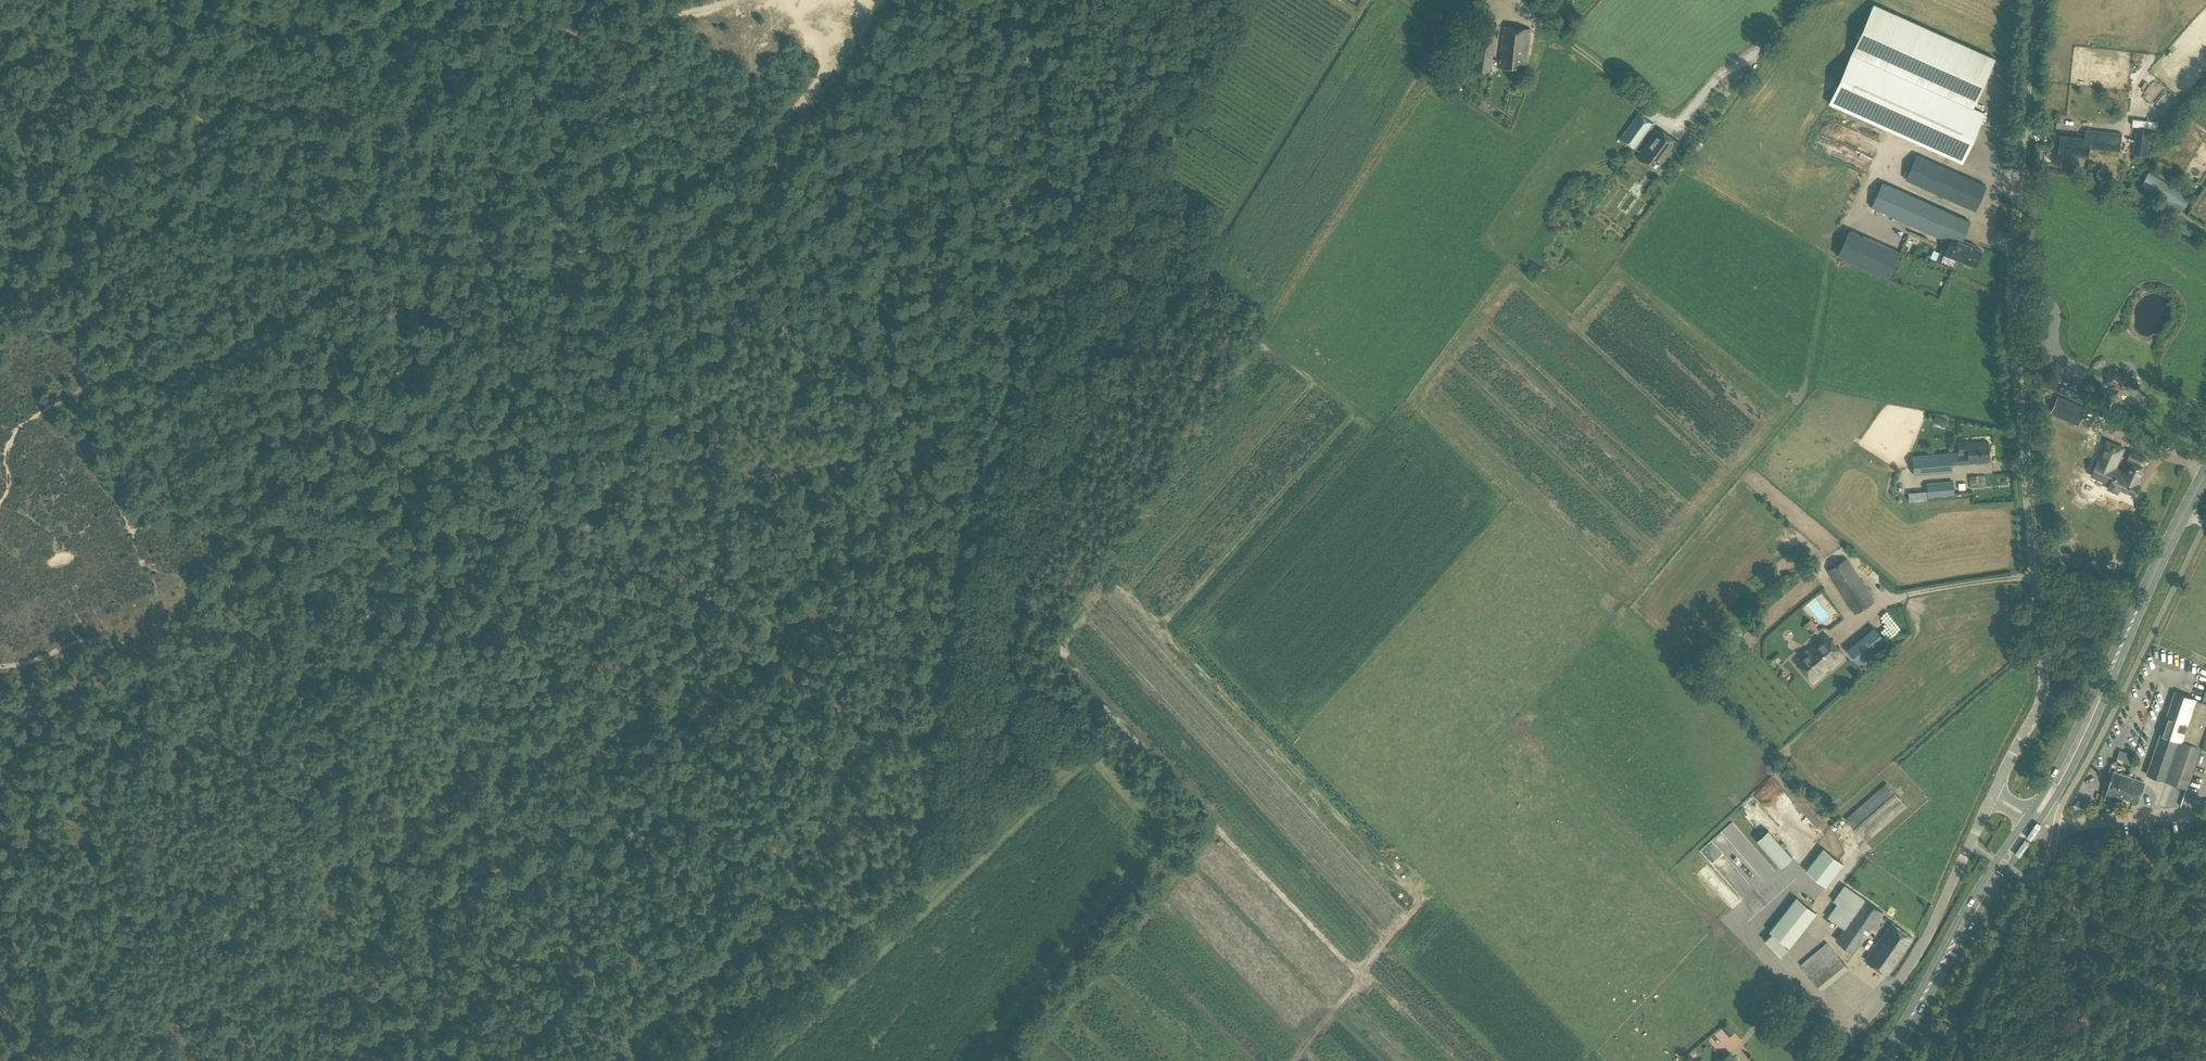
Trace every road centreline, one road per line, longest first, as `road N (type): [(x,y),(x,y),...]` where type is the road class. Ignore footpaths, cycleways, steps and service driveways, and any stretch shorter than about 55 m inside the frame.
road 1 (track): [(626,1060),(751,941),(787,892),(800,854),(827,827),(871,699),(893,687),(935,611),(953,596),(986,440),(1056,269),(1054,252)]
road 2 (unclassified): [(1993,793),(2043,687),(2011,292),(2033,0)]
road 3 (track): [(172,689),(134,746),(117,838),(207,1060)]
road 4 (primary): [(2033,819),(2205,472)]
road 5 (track): [(1526,0),(1671,124),(1770,38),(1799,0)]
road 6 (unclassified): [(1826,1060),(1908,970),(1993,793)]
road 7 (track): [(774,166),(788,182),(1014,233),(1054,252)]
road 8 (primary): [(1885,1060),(2033,819)]
road 9 (unclassified): [(1921,1060),(2049,857),(2055,830)]
road 10 (track): [(1885,599),(2018,577),(2143,597)]
road 11 (track): [(0,665),(96,638),(118,640),(172,689)]
road 12 (unclassified): [(2055,830),(2205,813)]

